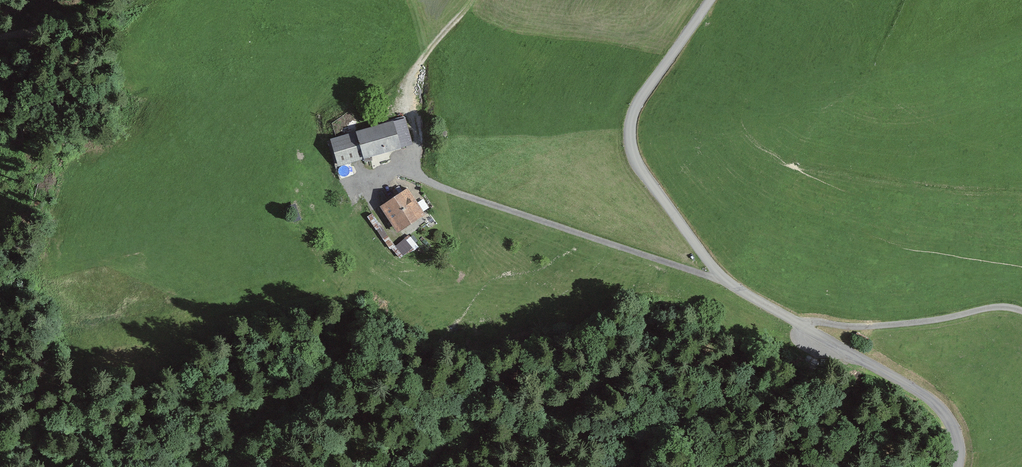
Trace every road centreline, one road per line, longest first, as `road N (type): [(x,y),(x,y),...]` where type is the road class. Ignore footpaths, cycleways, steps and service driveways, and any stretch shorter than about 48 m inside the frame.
road 1 (unclassified): [(712,0),(646,89),(630,125),(633,152),(730,284),(935,400),(955,423),(958,466)]
road 2 (track): [(363,177),(408,172),(730,284)]
road 3 (track): [(1021,312),(798,325)]
road 4 (track): [(419,178),(409,84),(476,0)]

